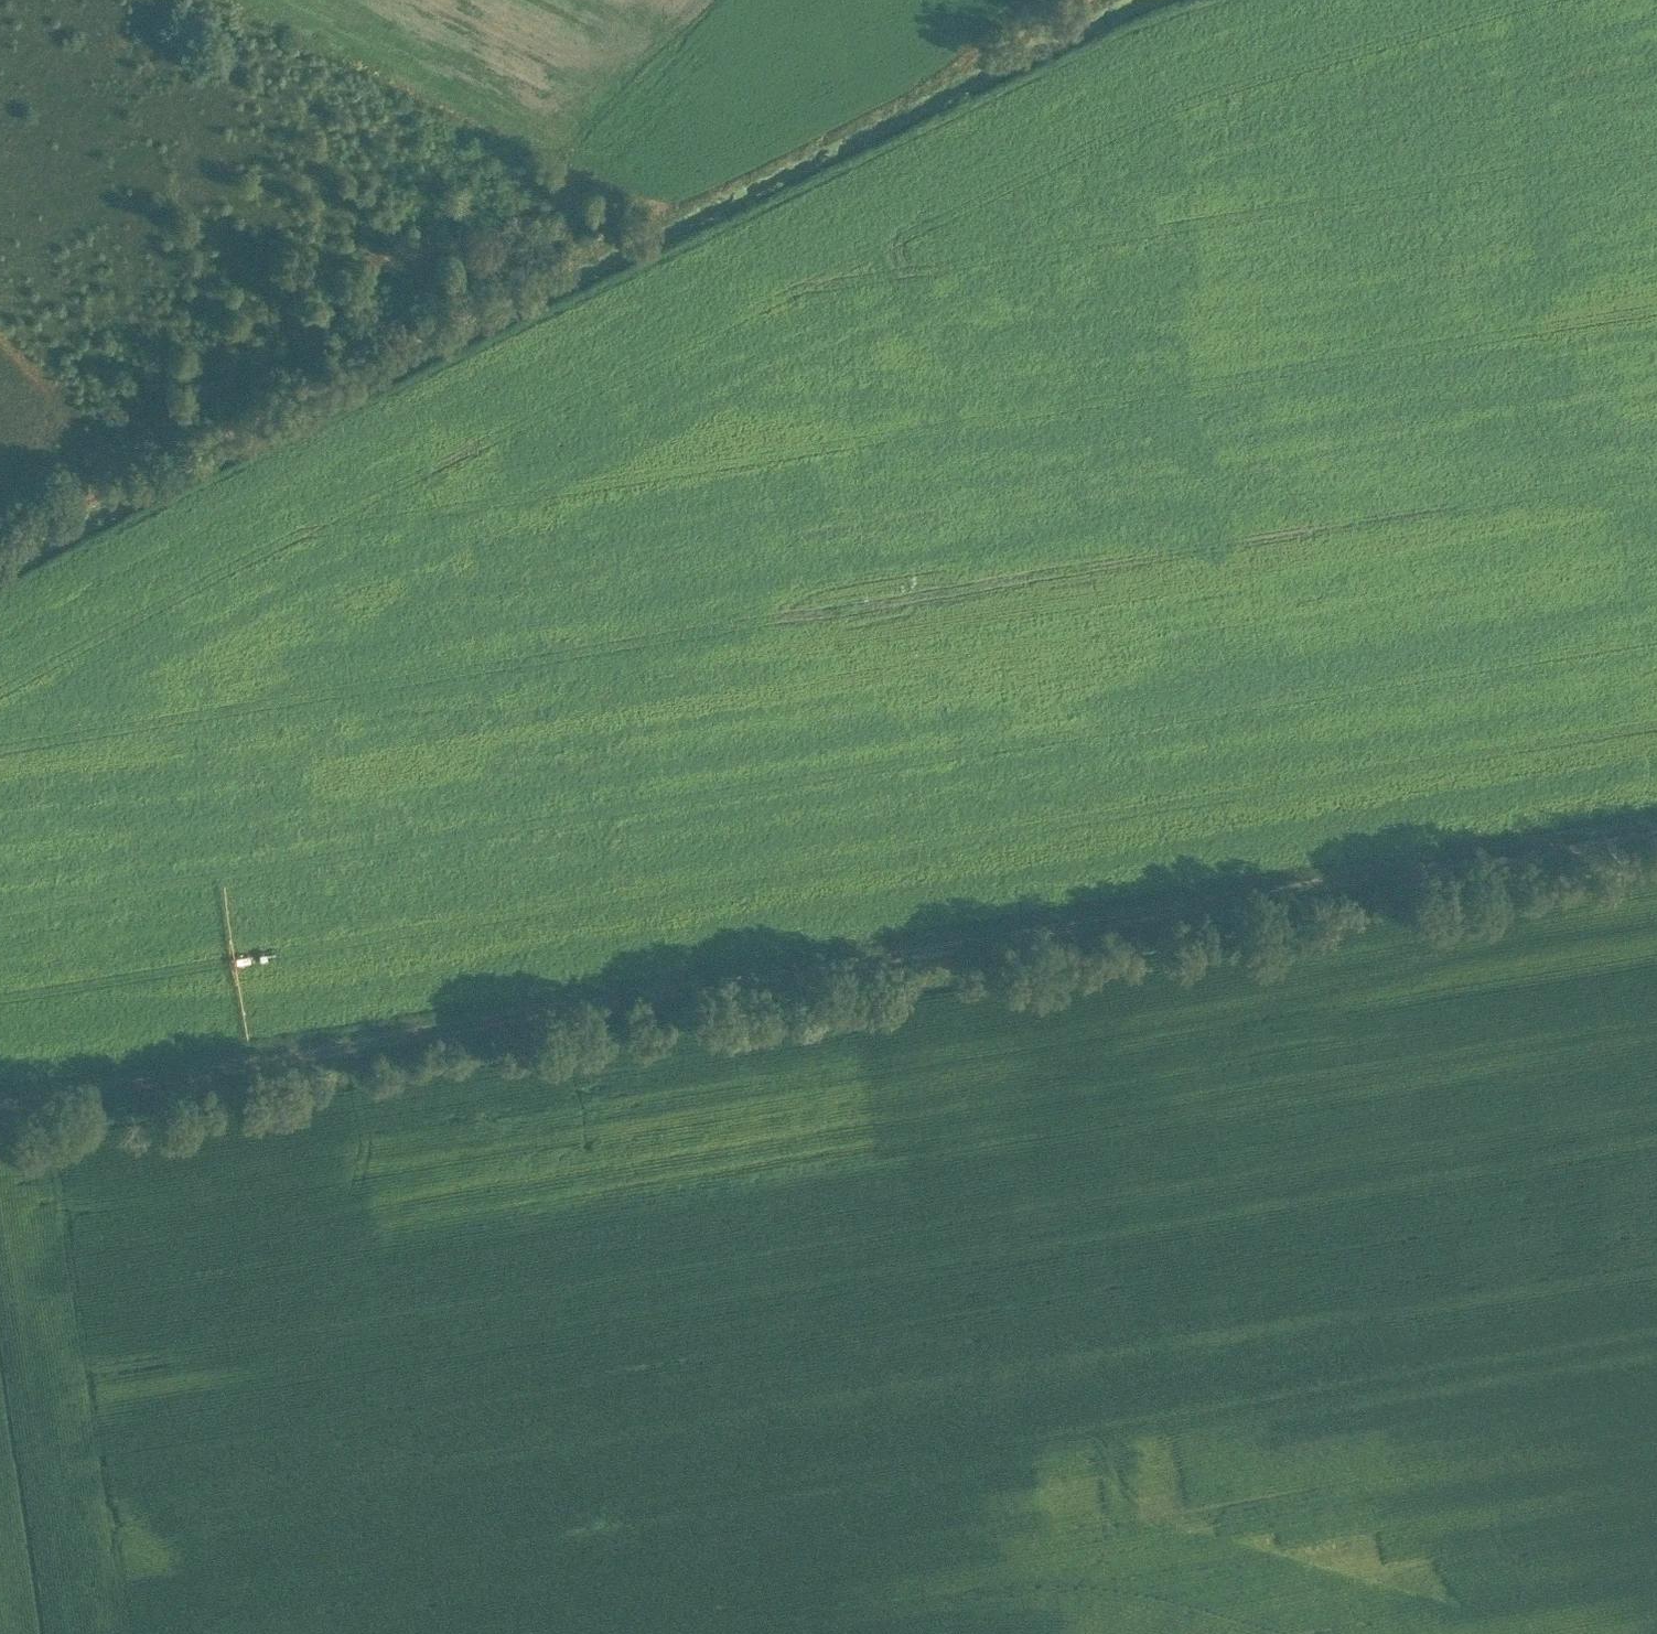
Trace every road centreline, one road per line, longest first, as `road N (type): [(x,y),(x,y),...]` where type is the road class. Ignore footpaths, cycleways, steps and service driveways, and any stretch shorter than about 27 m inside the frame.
road 1 (track): [(1656,822),(844,971),(0,1104)]
road 2 (track): [(0,330),(79,433)]

